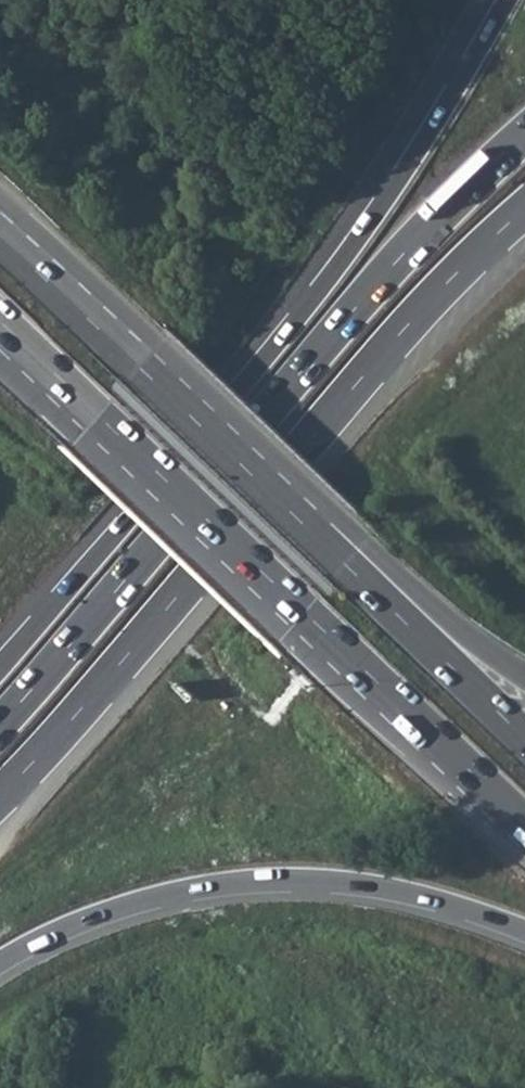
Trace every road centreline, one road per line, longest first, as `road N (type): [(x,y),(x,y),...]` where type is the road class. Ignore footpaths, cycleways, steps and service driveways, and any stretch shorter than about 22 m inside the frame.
road 1 (trunk): [(506,0),(358,236),(239,390),(0,667)]
road 2 (primary): [(524,135),(413,247),(0,740)]
road 3 (primary): [(0,796),(371,367),(524,210)]
road 4 (trunk): [(0,322),(524,824)]
road 5 (trunk): [(0,965),(34,943),(168,896),(261,881),(433,898),(524,929)]
road 6 (trunk): [(299,518),(0,239)]
road 7 (trunk): [(524,737),(299,518)]
road 8 (trunk): [(524,675),(452,624),(349,530),(299,518)]

